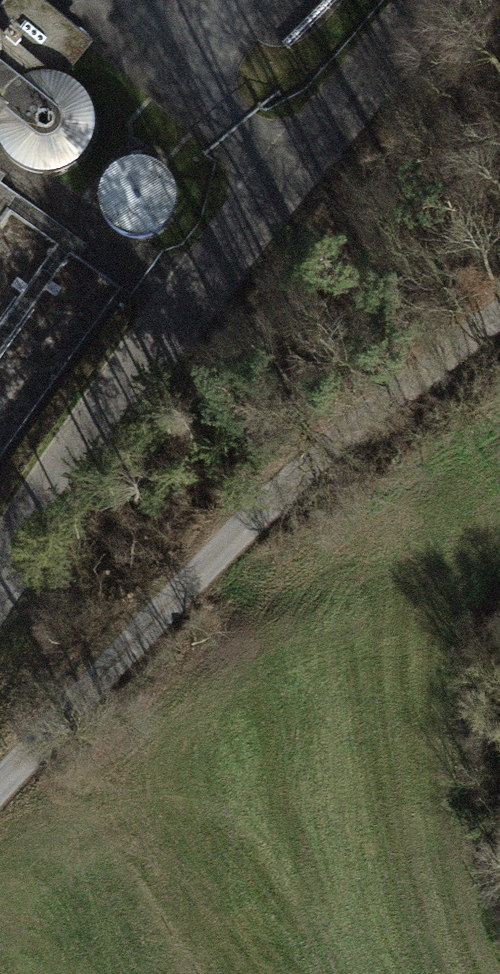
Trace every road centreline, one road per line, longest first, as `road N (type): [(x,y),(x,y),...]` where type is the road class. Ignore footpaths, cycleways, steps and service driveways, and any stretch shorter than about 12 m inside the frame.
road 1 (residential): [(0,574),(87,426),(425,0)]
road 2 (track): [(499,320),(353,428),(170,596),(0,783)]

